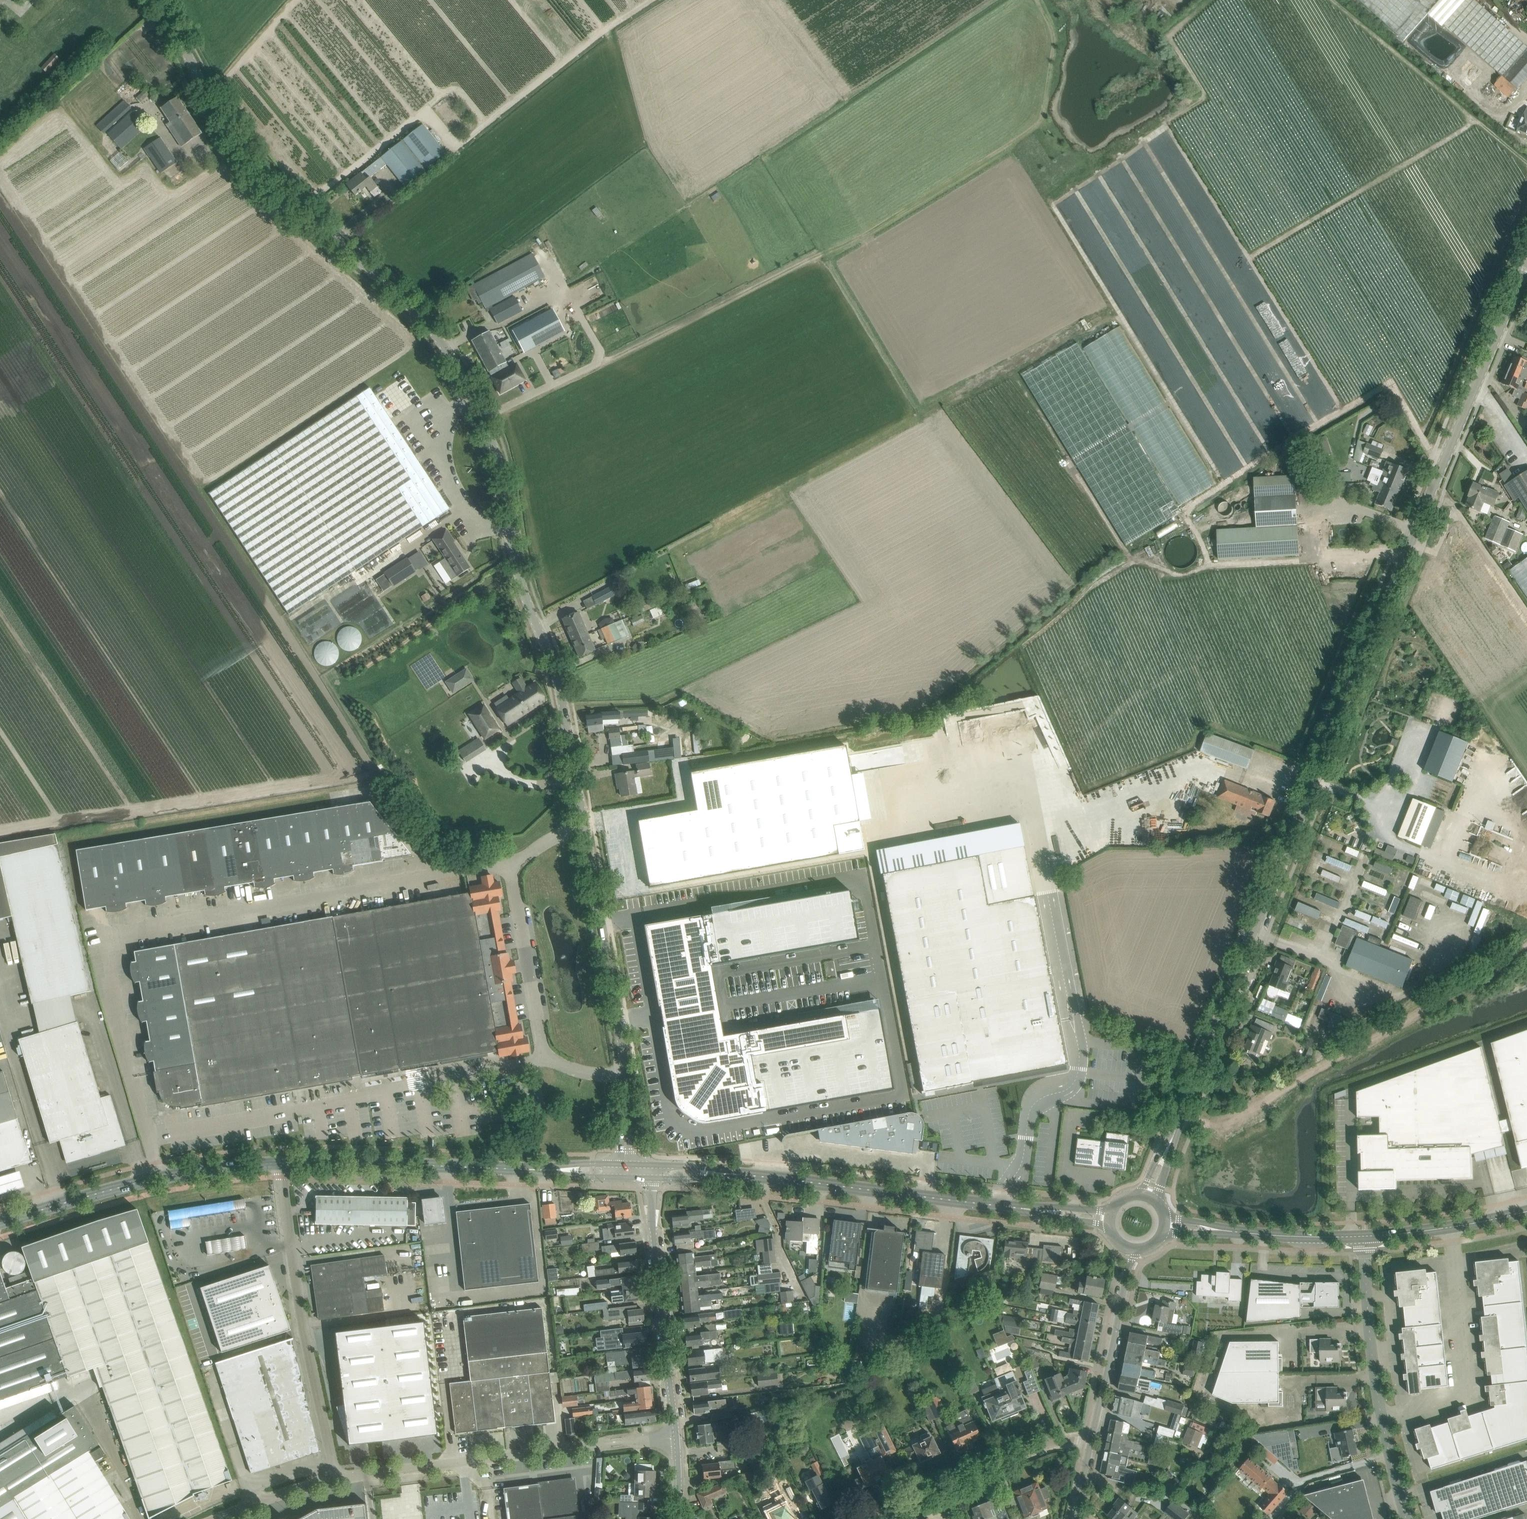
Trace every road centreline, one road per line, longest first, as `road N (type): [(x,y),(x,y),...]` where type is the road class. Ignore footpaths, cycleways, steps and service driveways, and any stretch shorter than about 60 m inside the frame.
road 1 (tertiary): [(584,827),(556,671),(525,595),(496,456),(469,391),(414,309),(261,172),(158,0)]
road 2 (tertiary): [(1167,1148),(1526,264)]
road 3 (unclassified): [(516,867),(105,942),(150,1136)]
road 4 (unclassified): [(150,1136),(550,1062)]
road 5 (track): [(1526,945),(1219,1122),(1179,1121)]
road 6 (unclassified): [(336,1479),(677,1437)]
road 7 (unclassified): [(336,1479),(303,1330),(282,1165)]
road 8 (secondary): [(719,1173),(1027,1209)]
road 9 (unclassified): [(1408,1518),(1370,1338),(1365,1237)]
road 10 (secondary): [(552,1170),(282,1165)]
road 11 (tertiary): [(651,1178),(677,1437)]
road 12 (tertiary): [(624,1076),(584,827)]
road 13 (residential): [(877,1518),(1054,1441),(1092,1439)]
road 14 (unclassified): [(516,867),(512,883),(539,1047),(550,1062)]
road 15 (tertiary): [(1092,1439),(1136,1250)]
road 16 (secondary): [(160,1178),(0,1222)]
road 17 (secondary): [(1365,1237),(1526,1213)]
road 18 (secondary): [(1224,1231),(1365,1237)]
road 19 (unclassified): [(217,1518),(336,1479)]
road 20 (secondary): [(282,1165),(160,1178)]

